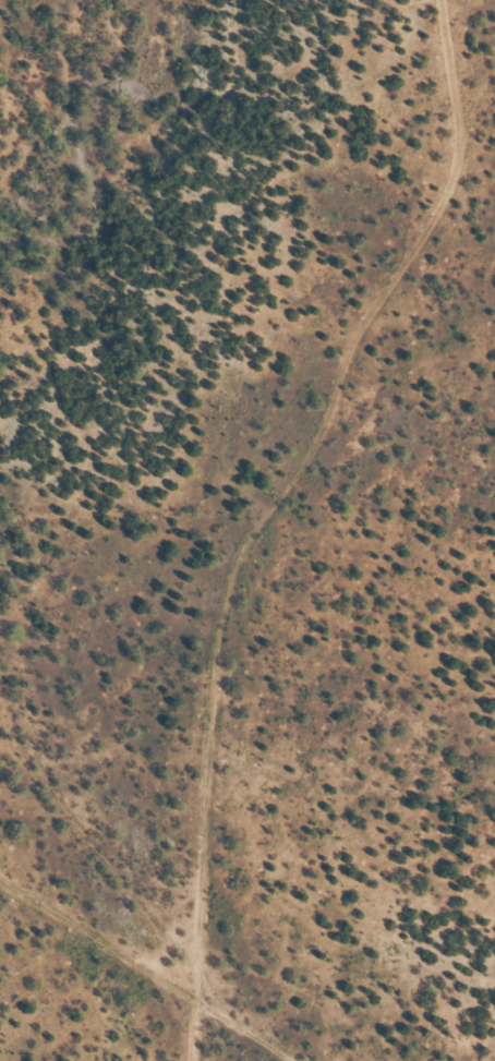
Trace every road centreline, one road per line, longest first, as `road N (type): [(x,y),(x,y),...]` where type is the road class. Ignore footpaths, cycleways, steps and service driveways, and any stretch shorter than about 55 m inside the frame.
road 1 (residential): [(0,76),(33,105),(72,217),(70,390),(150,557),(172,579),(173,1060)]
road 2 (residential): [(0,754),(150,557),(305,423),(400,256),(439,122),(439,11),(432,0)]

